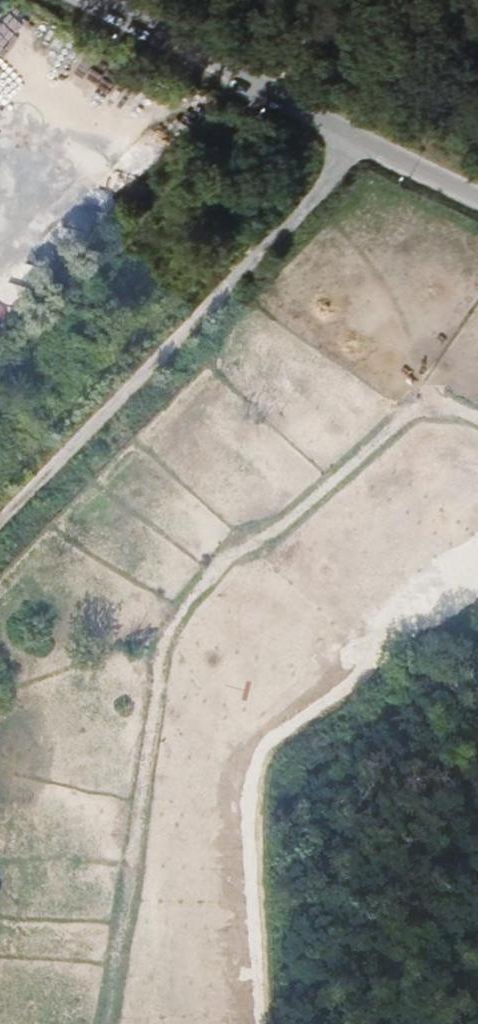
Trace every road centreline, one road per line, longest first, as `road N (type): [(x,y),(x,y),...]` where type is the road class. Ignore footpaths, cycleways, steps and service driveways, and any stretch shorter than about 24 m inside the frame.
road 1 (residential): [(477,184),(110,0)]

